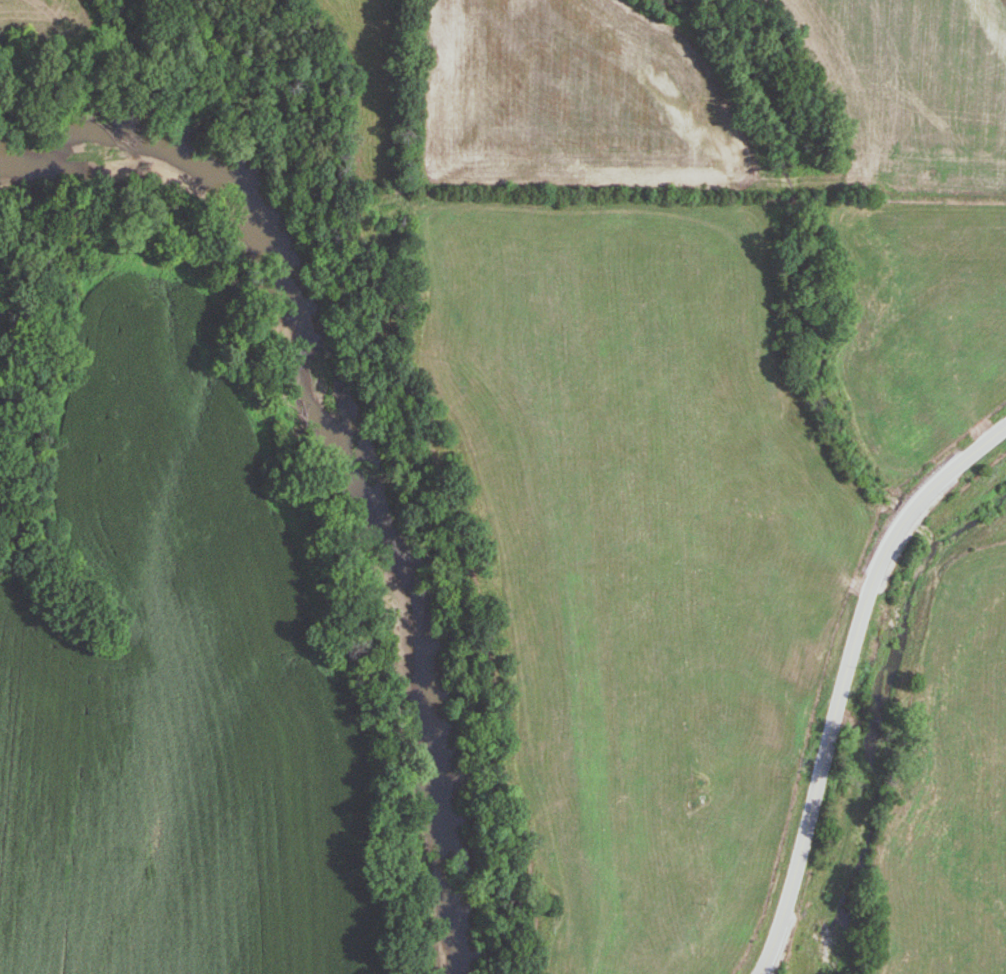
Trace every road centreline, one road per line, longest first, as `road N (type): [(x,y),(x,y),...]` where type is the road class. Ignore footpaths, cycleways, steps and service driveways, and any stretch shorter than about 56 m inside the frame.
road 1 (residential): [(759,973),(877,569),(919,501),(1005,427)]

